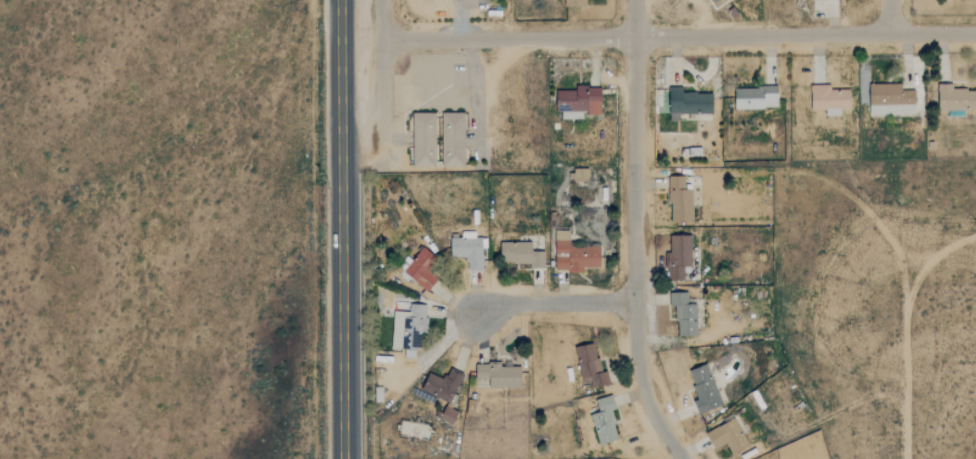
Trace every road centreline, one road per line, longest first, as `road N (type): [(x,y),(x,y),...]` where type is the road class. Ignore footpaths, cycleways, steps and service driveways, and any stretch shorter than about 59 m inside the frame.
road 1 (residential): [(382,38),(975,31)]
road 2 (residential): [(682,458),(638,365),(635,0)]
road 3 (secondary): [(340,173),(345,458)]
road 4 (secondary): [(337,0),(340,173)]
road 5 (residential): [(635,303),(501,307),(478,319)]

